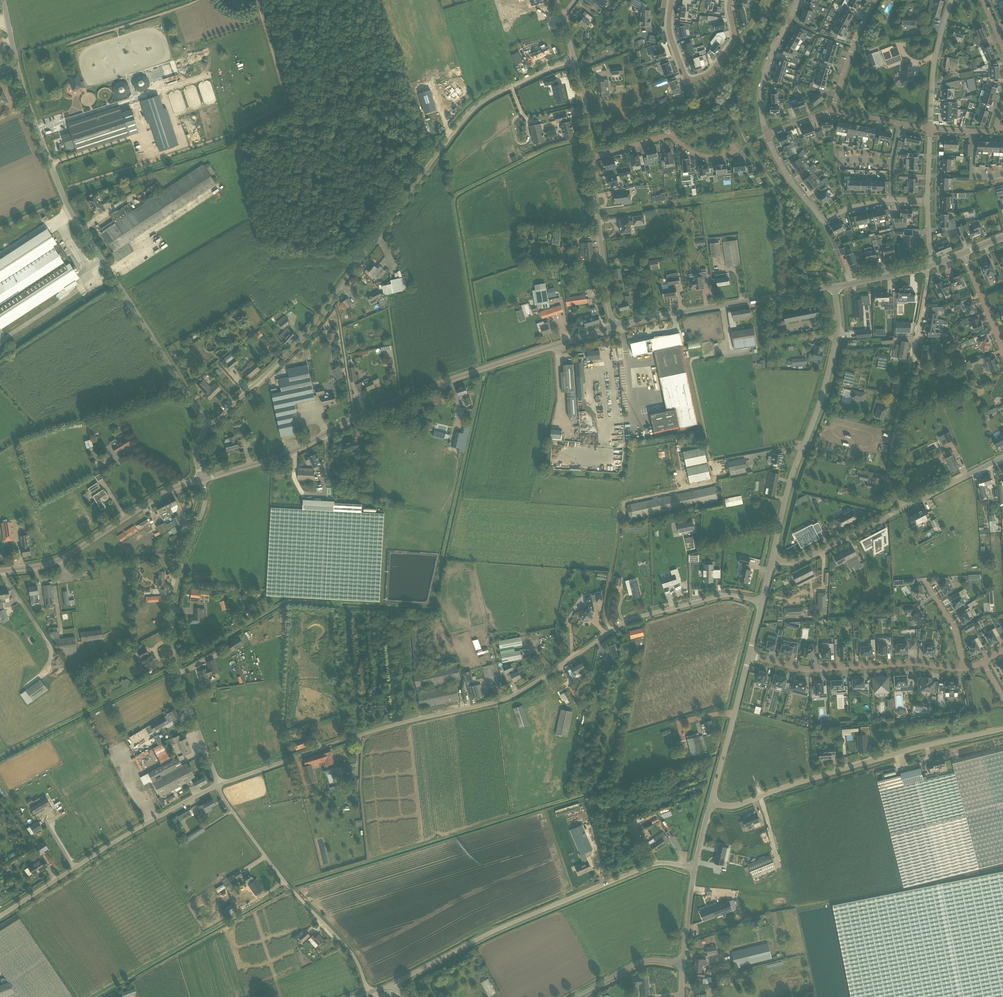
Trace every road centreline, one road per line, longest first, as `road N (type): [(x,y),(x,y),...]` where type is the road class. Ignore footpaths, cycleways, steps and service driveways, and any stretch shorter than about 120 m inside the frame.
road 1 (unclassified): [(218,785),(370,731),(508,698),(646,615),(725,595),(762,602)]
road 2 (unclassified): [(206,425),(308,332),(466,115),(575,57)]
road 3 (unclassified): [(206,425),(63,197),(23,93),(3,0)]
road 4 (tertiary): [(202,479),(285,456),(407,396),(614,327)]
road 5 (unclassified): [(392,984),(649,865),(694,868)]
road 6 (unclassified): [(218,785),(173,639),(178,577),(205,503),(202,479)]
road 7 (unclassified): [(711,803),(741,804),(1002,729)]
road 8 (unclassified): [(773,559),(785,497),(824,398),(838,332),(834,286)]
road 9 (unclassified): [(369,993),(350,951),(287,884),(218,785)]
road 10 (unclassified): [(0,917),(218,785)]
road 11 (unclassified): [(905,508),(890,463),(929,267)]
road 12 (tertiary): [(0,570),(52,564),(202,479)]
road 13 (tertiary): [(614,327),(834,286)]
road 14 (residential): [(964,668),(810,669),(750,657)]
road 15 (residential): [(766,135),(822,221),(891,200),(927,201)]
road 16 (residential): [(730,0),(733,42),(710,73),(693,79),(670,35),(671,0)]
road 17 (unclassified): [(614,327),(592,159)]
road 18 (residential): [(738,150),(701,155),(671,134),(592,159)]
road 19 (unclassified): [(711,803),(750,657)]
road 20 (unclassified): [(773,559),(795,563),(905,508)]
road 21 (residential): [(797,0),(766,70),(766,135)]
road 22 (residential): [(930,129),(934,66),(950,0)]

